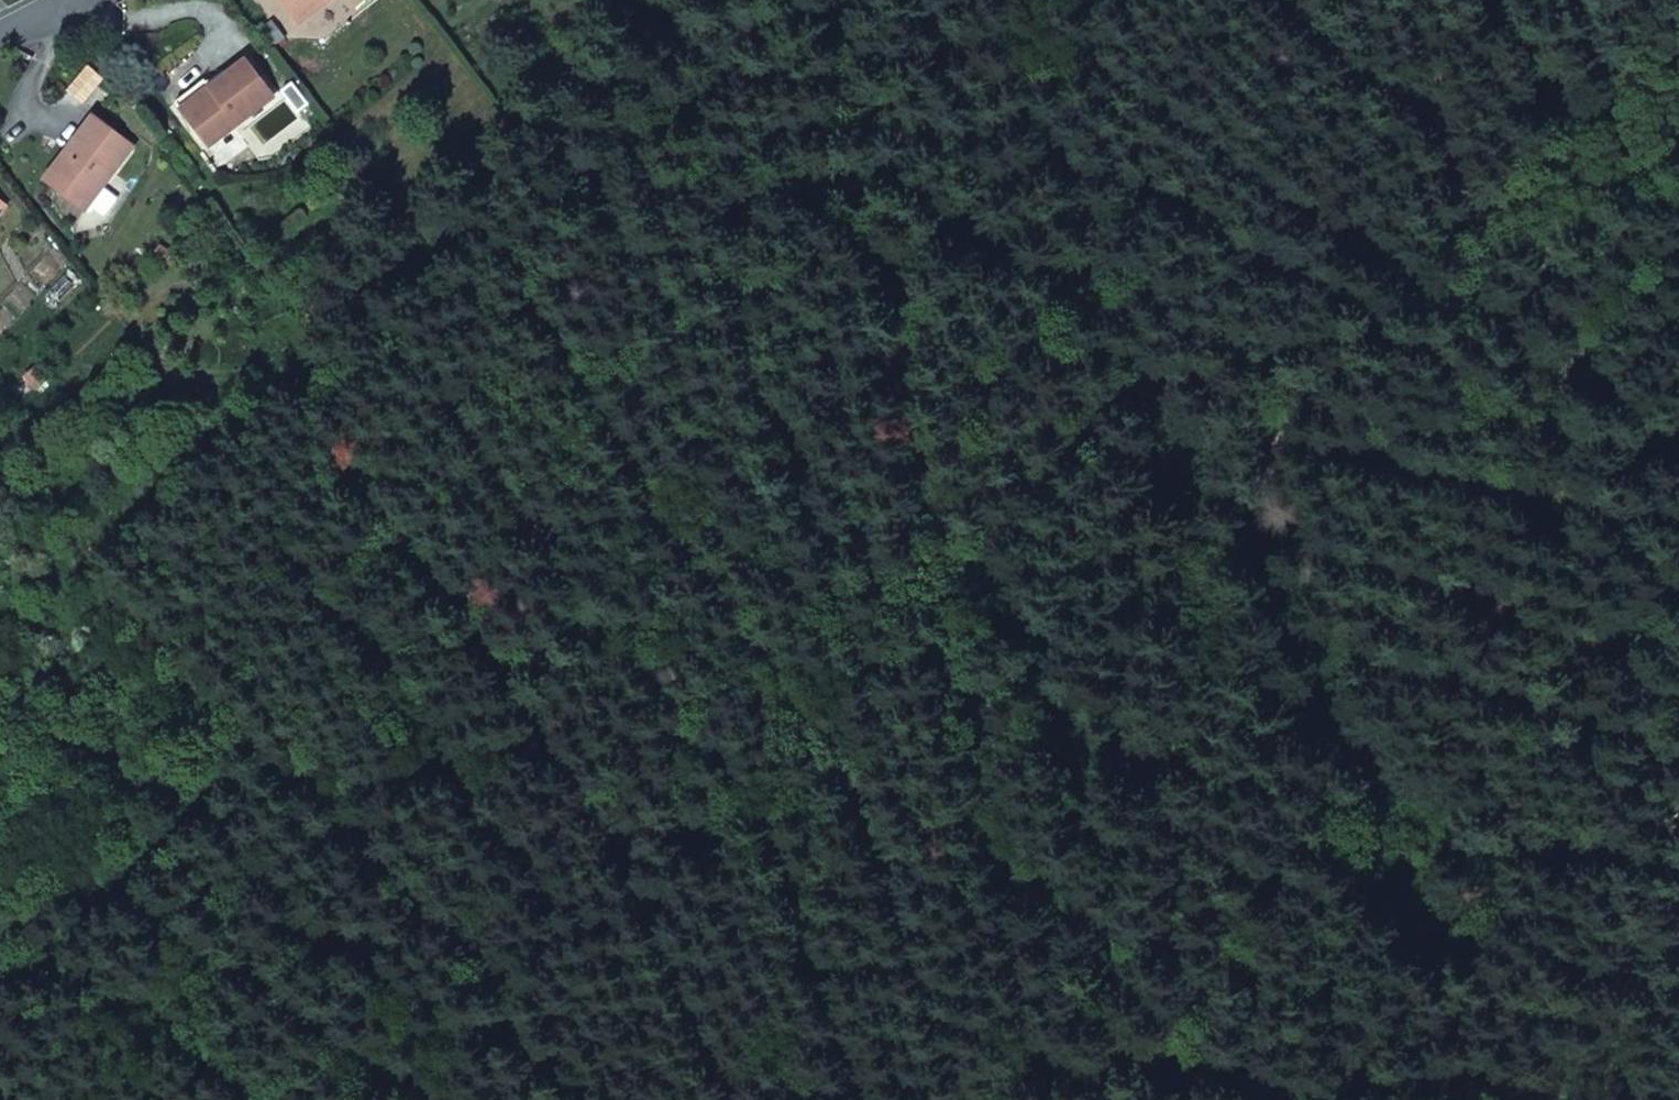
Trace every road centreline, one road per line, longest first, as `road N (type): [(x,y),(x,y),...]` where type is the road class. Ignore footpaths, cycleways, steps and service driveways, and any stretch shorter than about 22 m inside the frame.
road 1 (track): [(1015,1099),(1061,1073),(1161,1064),(1256,1066),(1364,1099),(1484,1099)]

